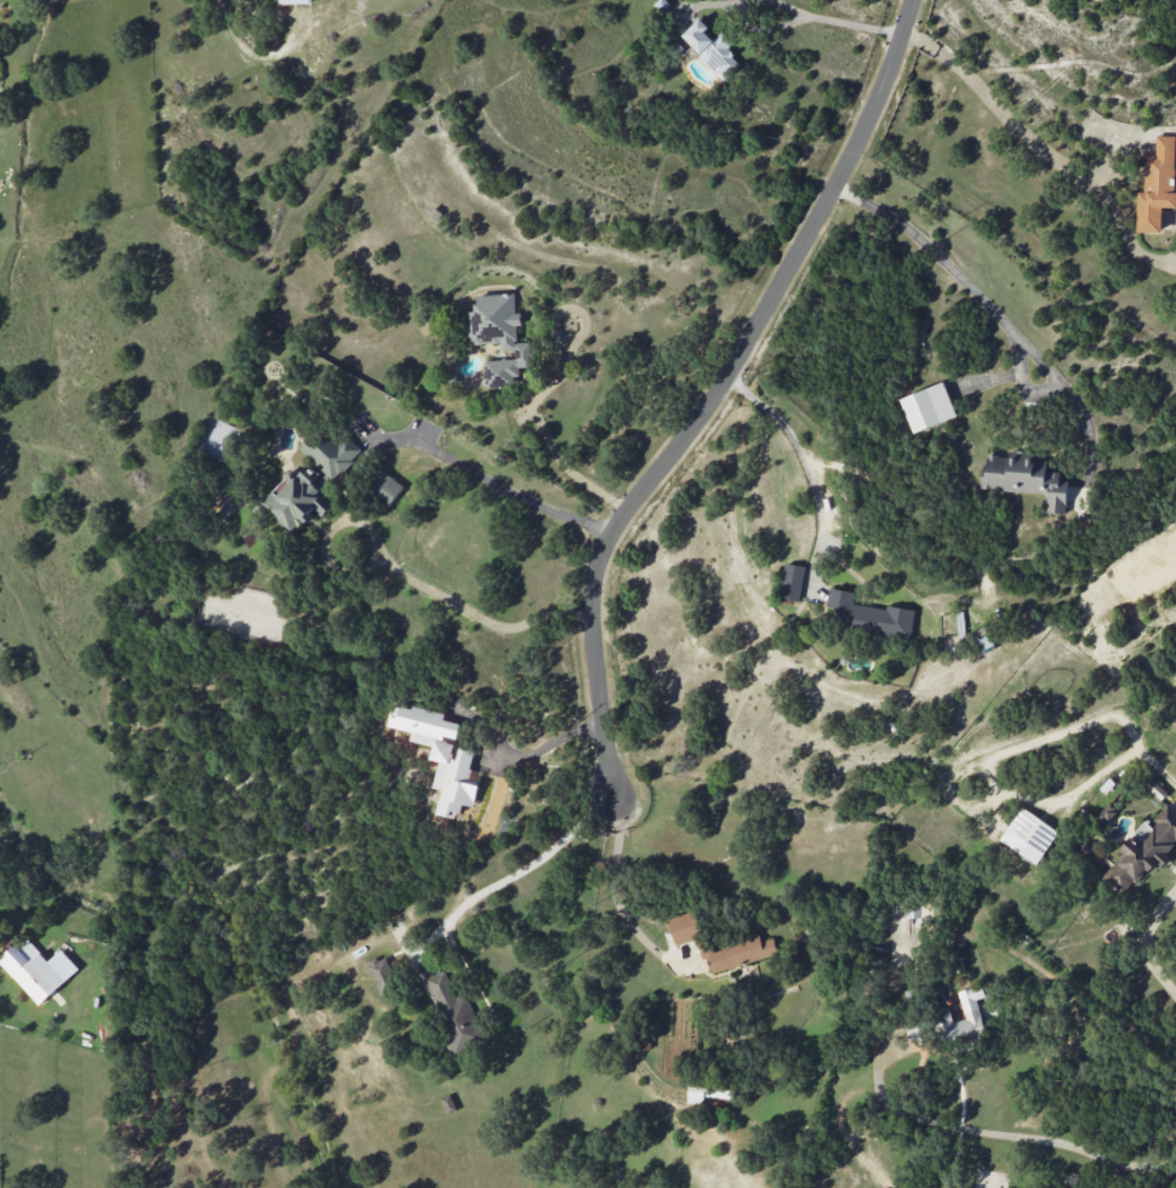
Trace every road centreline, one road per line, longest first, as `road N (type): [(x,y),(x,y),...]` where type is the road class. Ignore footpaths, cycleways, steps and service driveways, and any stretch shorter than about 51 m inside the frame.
road 1 (residential): [(913,0),(850,159),(750,337),(611,535),(592,598),(592,633),(612,796)]

